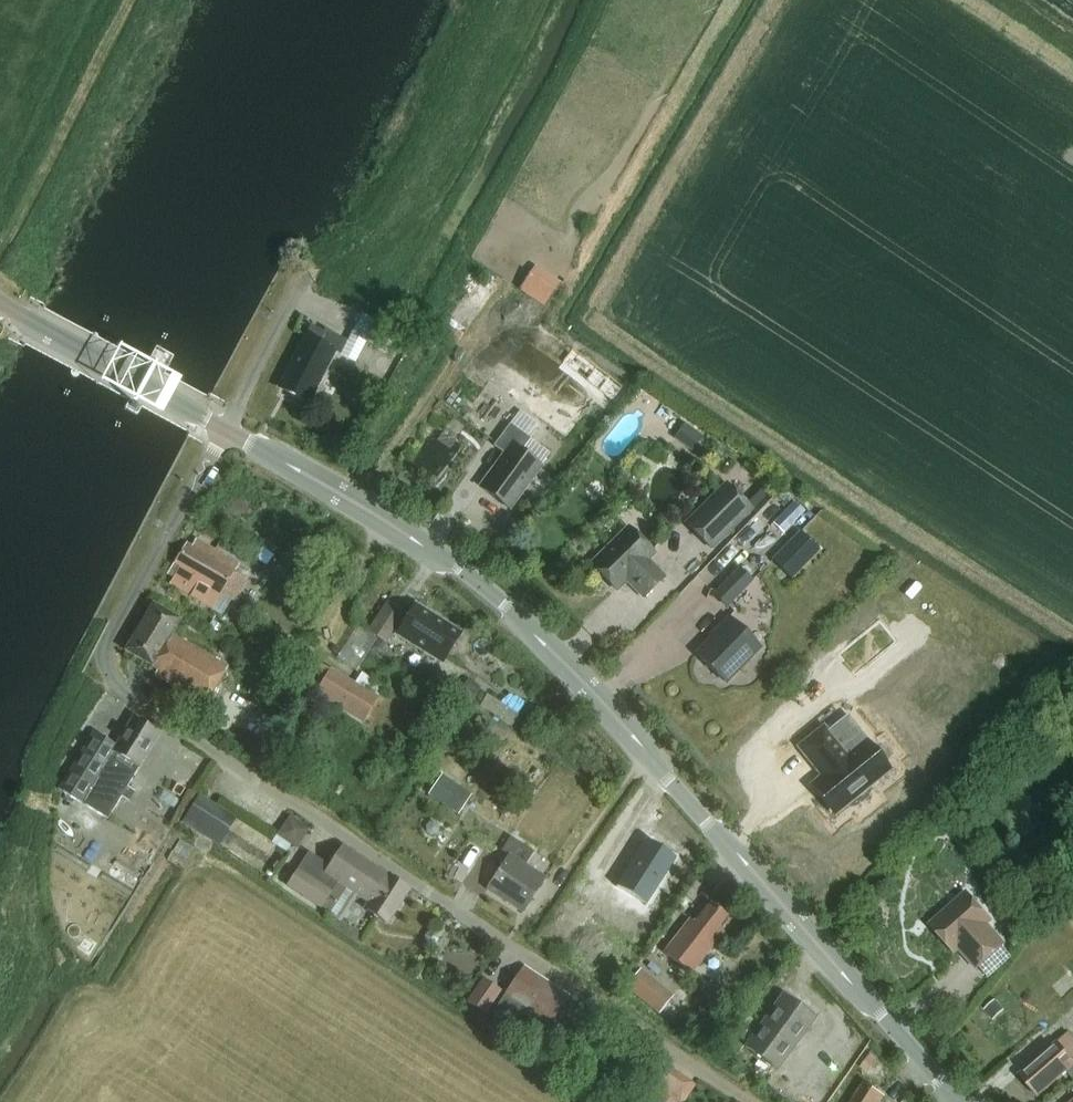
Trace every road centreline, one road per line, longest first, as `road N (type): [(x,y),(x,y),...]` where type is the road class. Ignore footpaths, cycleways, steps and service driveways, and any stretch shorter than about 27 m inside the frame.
road 1 (residential): [(745,1101),(121,692),(108,644),(226,432)]
road 2 (secondary): [(957,1101),(641,743),(479,583),(226,432)]
road 3 (secondary): [(226,432),(0,308)]

